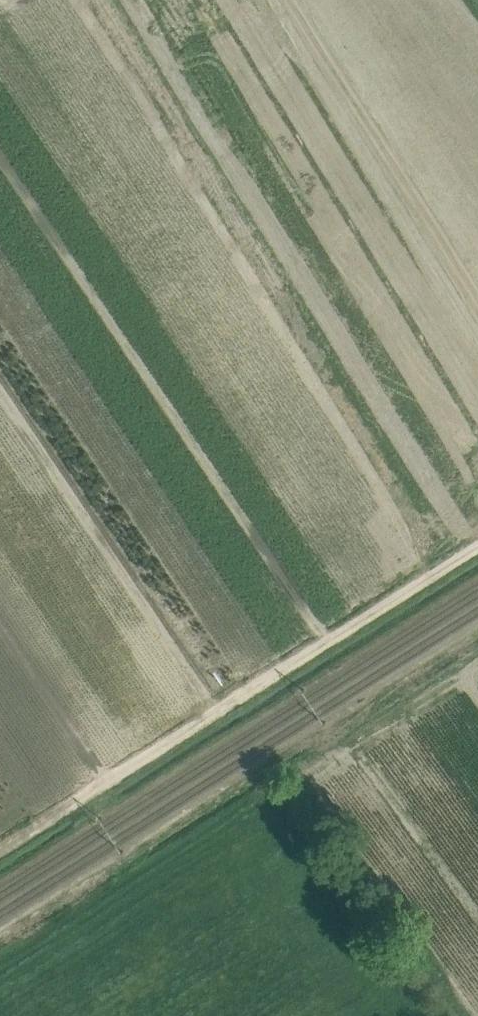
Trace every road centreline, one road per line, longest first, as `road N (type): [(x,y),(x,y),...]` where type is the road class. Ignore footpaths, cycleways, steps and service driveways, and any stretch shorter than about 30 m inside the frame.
road 1 (track): [(0,855),(477,551)]

